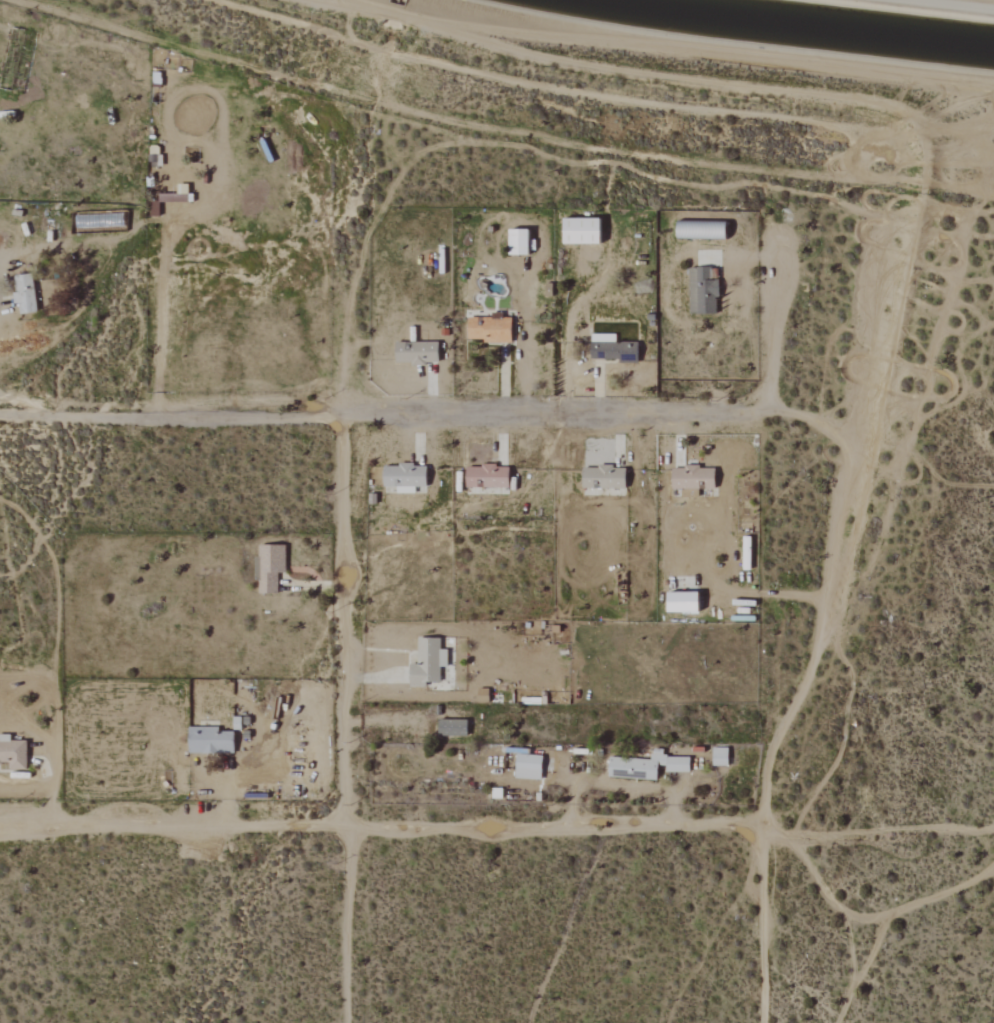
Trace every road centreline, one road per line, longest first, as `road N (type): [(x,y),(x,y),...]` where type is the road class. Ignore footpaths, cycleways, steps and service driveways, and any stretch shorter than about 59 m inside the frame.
road 1 (residential): [(0,415),(769,412)]
road 2 (residential): [(762,828),(0,832)]
road 3 (residential): [(348,1022),(341,418)]
road 4 (residential): [(762,828),(766,761),(812,665),(845,452),(838,435),(819,424),(769,412)]
road 5 (residential): [(764,1022),(762,828)]
road 6 (residential): [(769,412),(764,252)]

